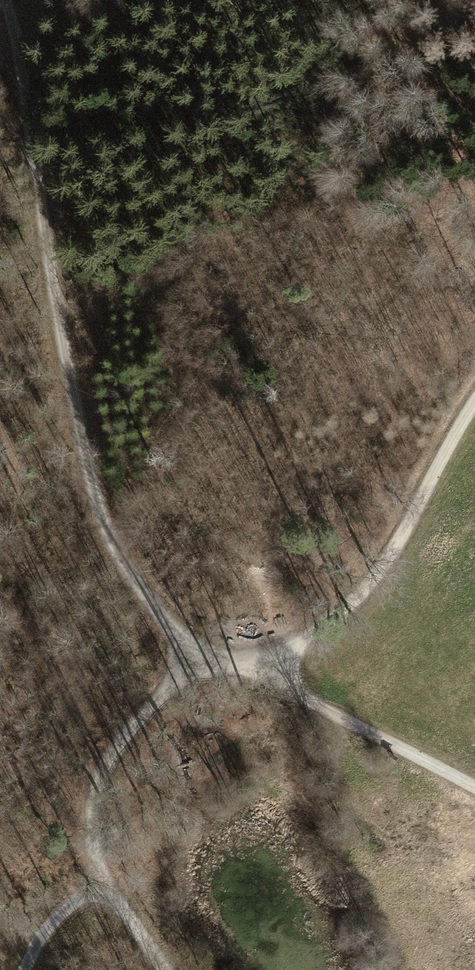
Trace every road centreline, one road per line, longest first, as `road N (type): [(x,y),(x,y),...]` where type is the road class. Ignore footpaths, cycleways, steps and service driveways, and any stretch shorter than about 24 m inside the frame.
road 1 (track): [(0,6),(24,71),(104,514),(178,641),(204,655)]
road 2 (track): [(160,969),(108,887),(88,821),(111,746),(204,655)]
road 3 (track): [(474,389),(396,528),(282,656)]
road 4 (track): [(282,656),(302,699),(474,786)]
road 5 (track): [(22,969),(63,903),(108,887)]

